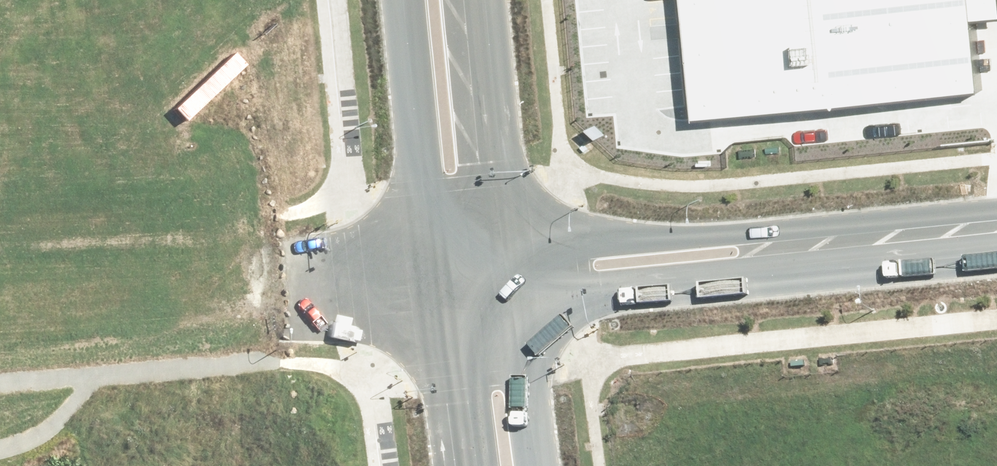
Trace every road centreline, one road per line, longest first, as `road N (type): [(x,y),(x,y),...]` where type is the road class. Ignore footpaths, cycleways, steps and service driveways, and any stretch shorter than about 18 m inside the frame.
road 1 (unclassified): [(501,250),(769,229),(896,246)]
road 2 (unclassified): [(896,246),(808,277),(513,303)]
road 3 (unclassified): [(434,310),(337,317),(285,294),(326,264),(427,257)]
road 4 (tertiary): [(427,257),(403,0)]
road 5 (tertiary): [(475,0),(501,250)]
road 6 (tertiary): [(513,303),(537,465)]
road 7 (tertiary): [(459,465),(434,310)]

